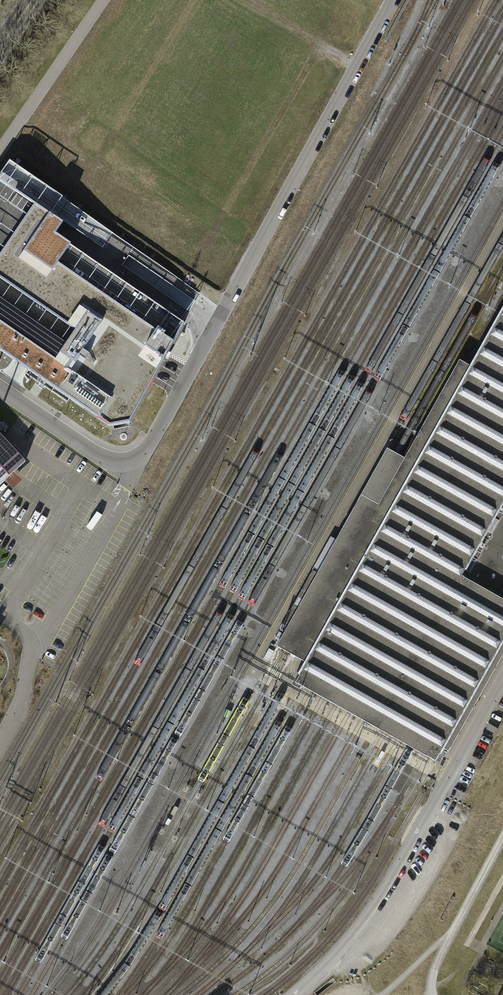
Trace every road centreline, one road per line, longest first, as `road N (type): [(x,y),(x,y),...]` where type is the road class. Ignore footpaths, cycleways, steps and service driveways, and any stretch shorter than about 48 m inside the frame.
road 1 (unclassified): [(0,388),(101,456),(128,460),(145,450),(394,0)]
road 2 (residential): [(291,994),(372,907),(440,792)]
road 3 (residential): [(0,745),(19,709),(30,648),(24,632),(0,613)]
road 4 (track): [(358,66),(246,0)]

